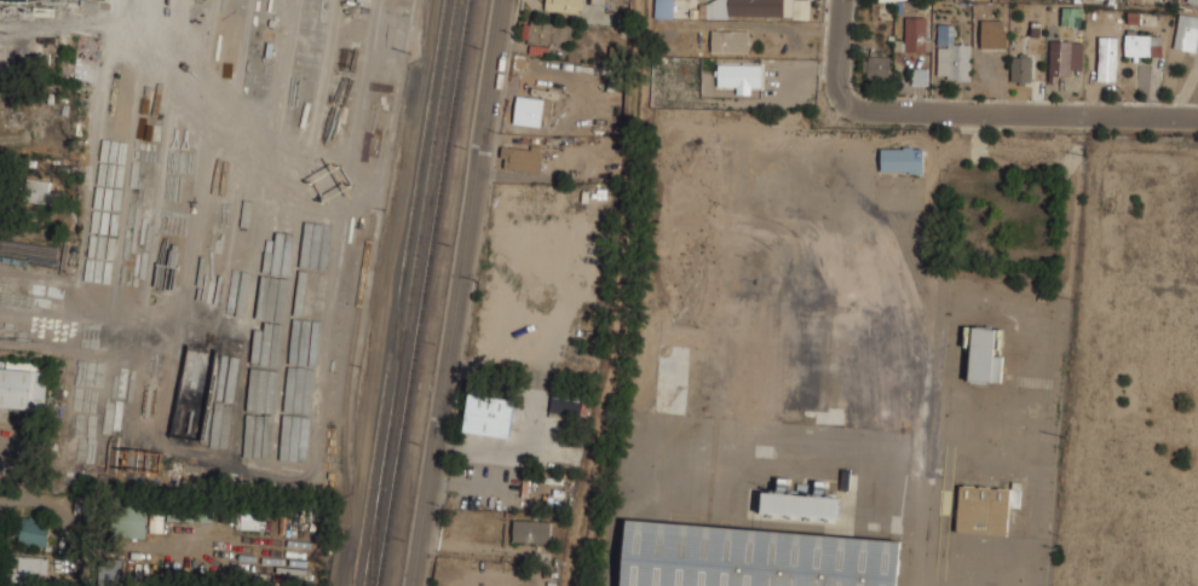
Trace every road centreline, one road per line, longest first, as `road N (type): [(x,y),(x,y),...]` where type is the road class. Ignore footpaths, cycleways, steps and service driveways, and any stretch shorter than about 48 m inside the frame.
road 1 (tertiary): [(504,0),(414,585)]
road 2 (residential): [(845,103),(893,114),(1197,117)]

